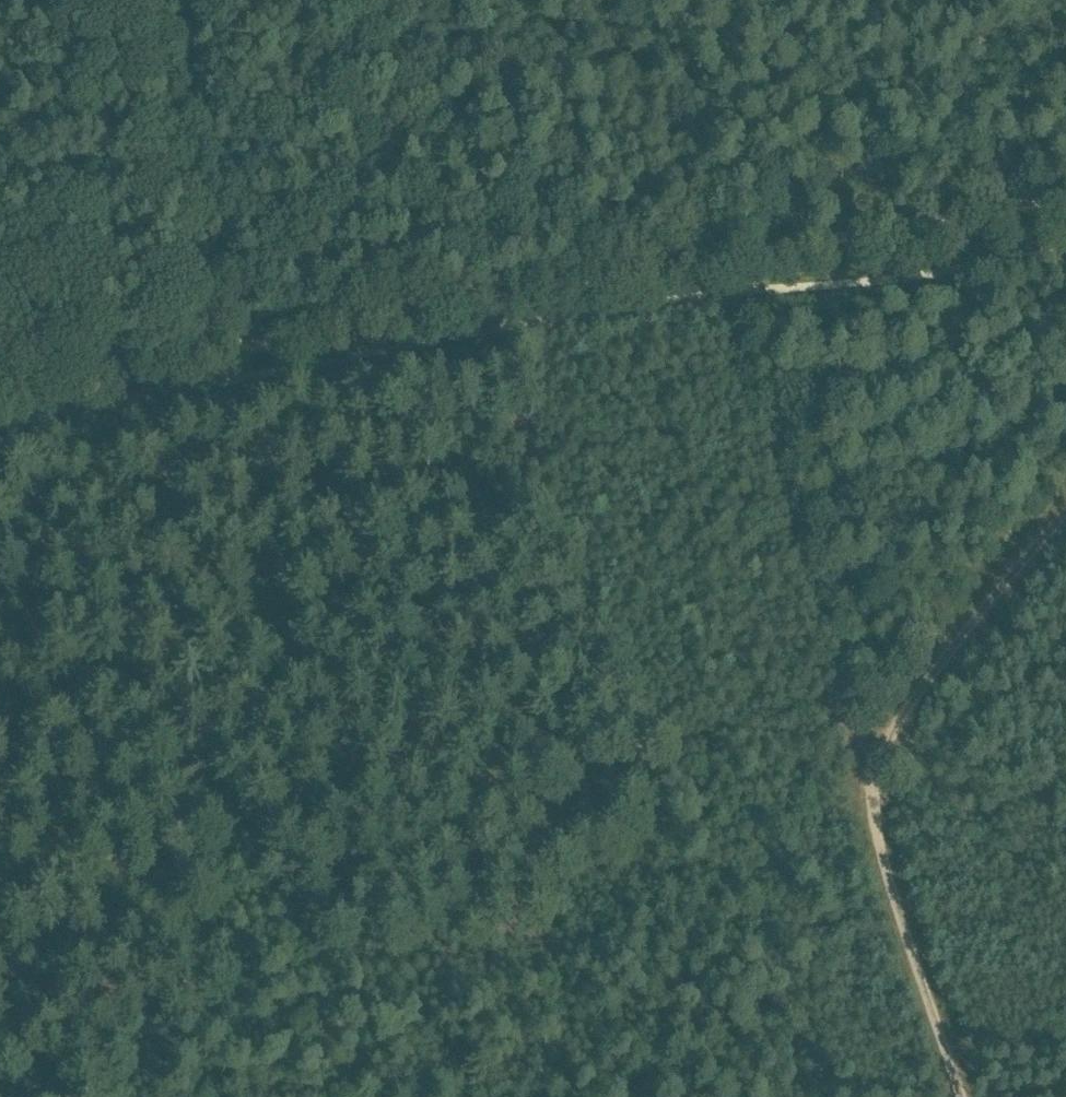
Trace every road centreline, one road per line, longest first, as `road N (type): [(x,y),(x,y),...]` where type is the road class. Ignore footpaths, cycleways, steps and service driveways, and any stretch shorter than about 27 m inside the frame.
road 1 (track): [(0,884),(822,705),(850,716)]
road 2 (track): [(254,345),(737,256)]
road 3 (track): [(850,716),(872,780),(876,833),(961,1096)]
road 4 (track): [(254,345),(186,0)]
road 5 (track): [(1065,508),(932,673),(883,747),(872,780)]
road 6 (track): [(737,256),(1065,197)]
road 7 (track): [(0,393),(254,345)]

